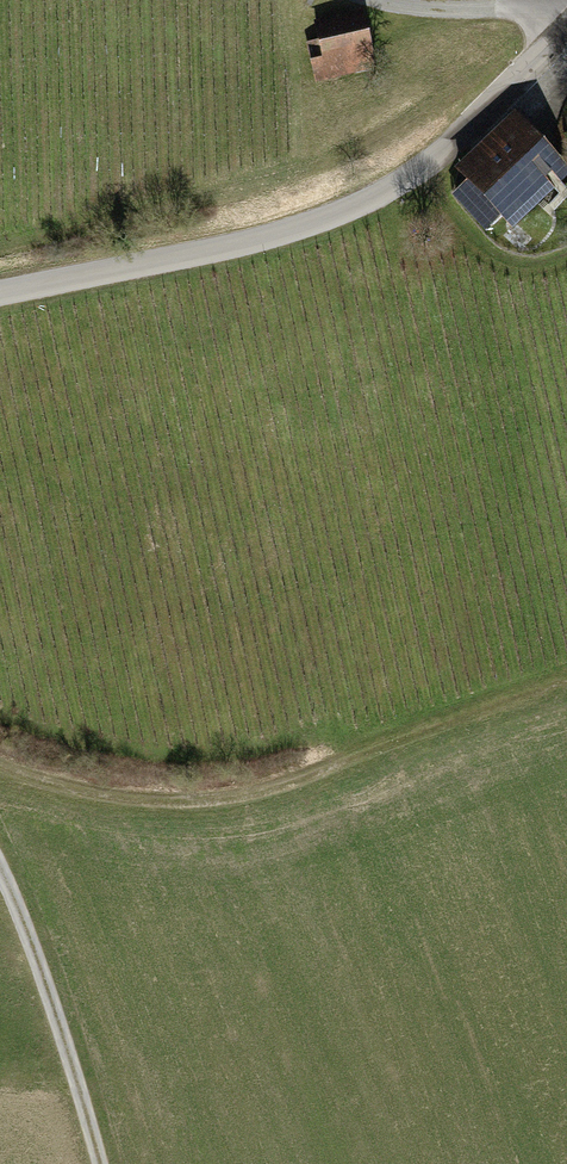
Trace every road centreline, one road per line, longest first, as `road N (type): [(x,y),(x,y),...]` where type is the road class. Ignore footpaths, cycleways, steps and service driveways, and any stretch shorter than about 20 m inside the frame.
road 1 (track): [(0,764),(151,801),(234,792),(566,671)]
road 2 (unclassified): [(401,182),(275,234),(0,293)]
road 3 (track): [(0,868),(51,1000),(99,1163)]
road 4 (unclassified): [(401,182),(468,129),(566,29)]
road 5 (track): [(401,182),(488,259),(546,266),(566,256)]
road 6 (track): [(566,25),(511,9),(378,0)]

